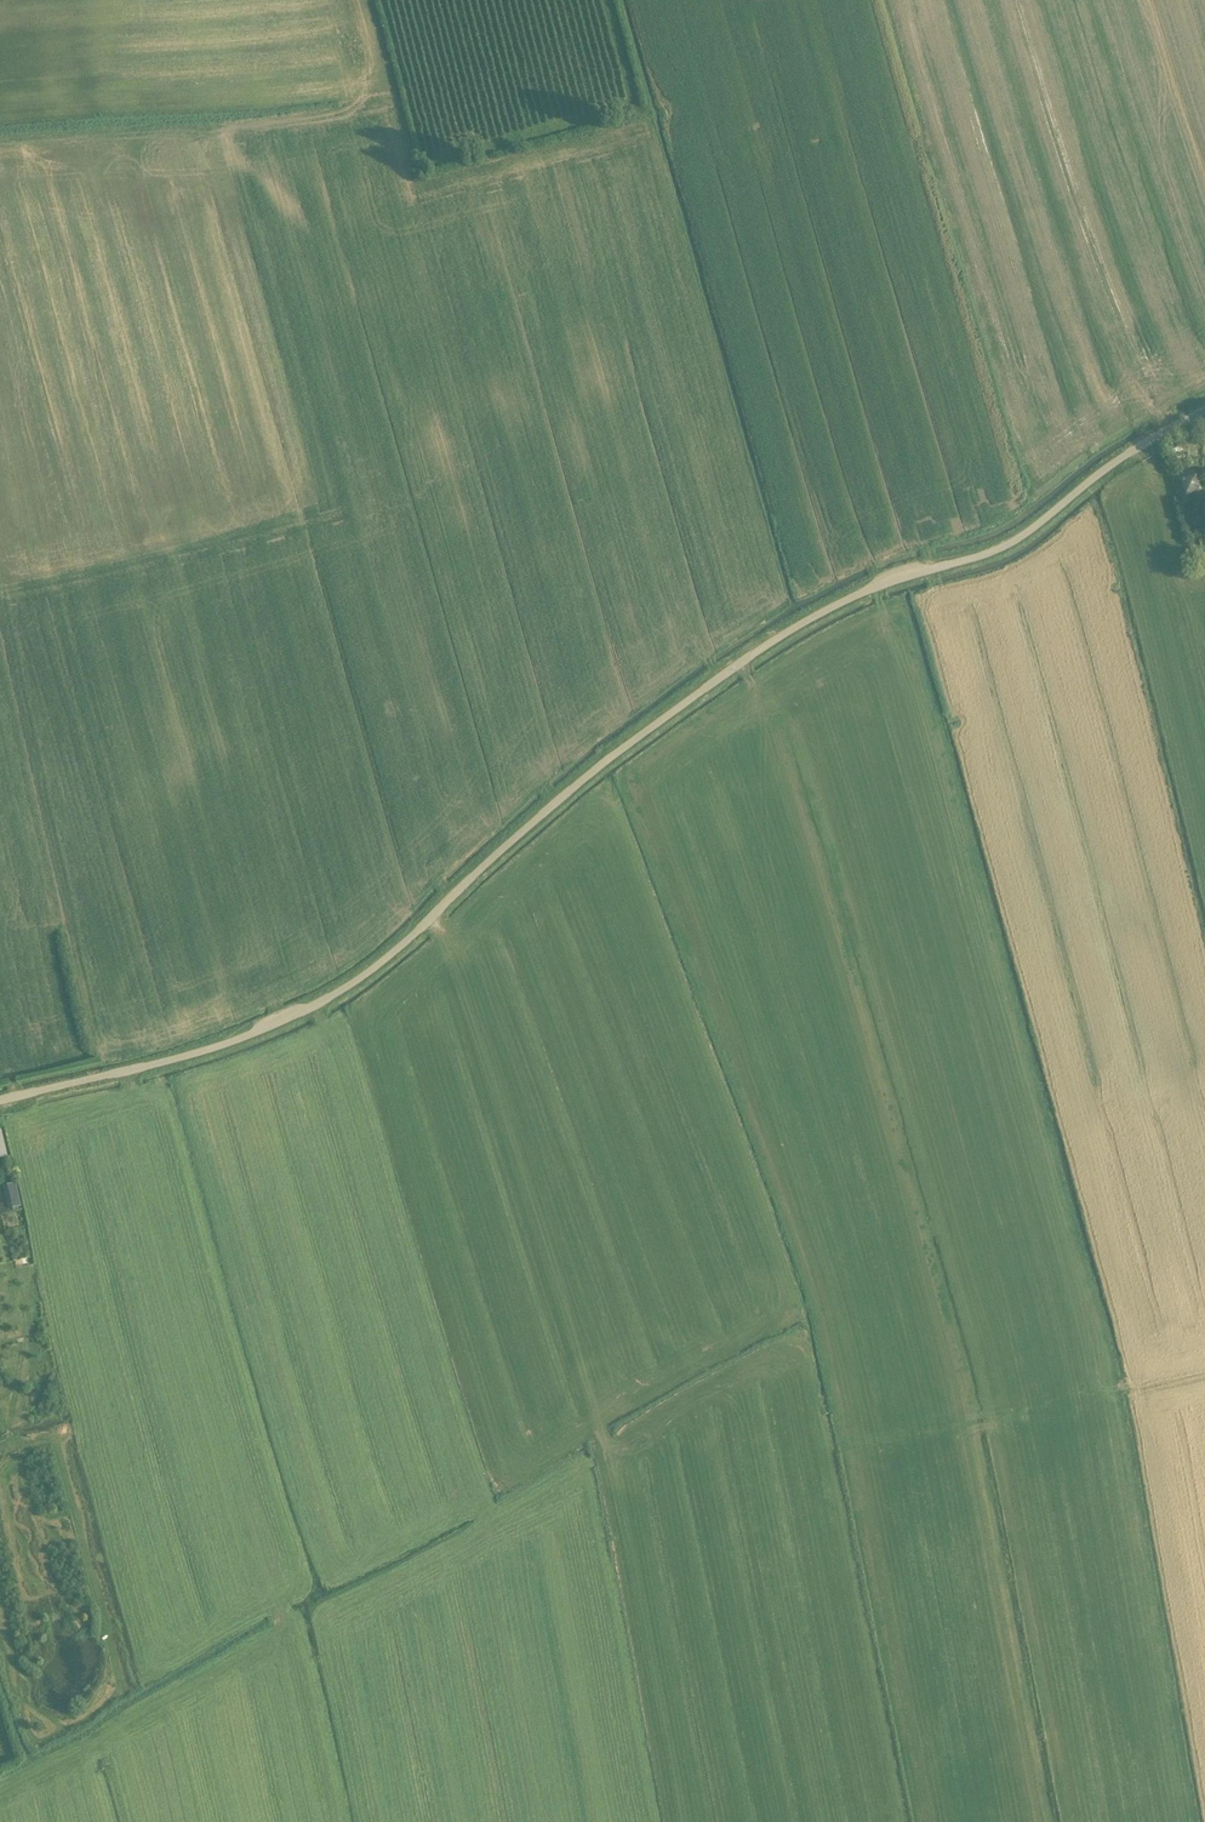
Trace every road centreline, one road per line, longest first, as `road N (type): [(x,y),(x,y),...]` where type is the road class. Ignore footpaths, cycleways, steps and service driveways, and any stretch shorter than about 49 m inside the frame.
road 1 (unclassified): [(0,1101),(174,1060),(313,1007),(403,945),(589,776),(759,651),(891,581),(1009,545),(1111,465),(1204,411)]

